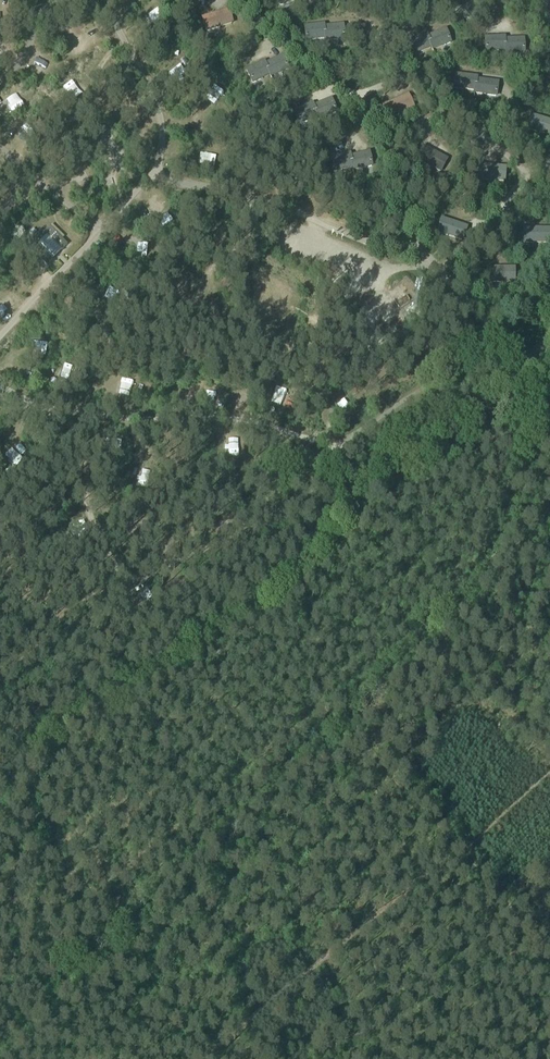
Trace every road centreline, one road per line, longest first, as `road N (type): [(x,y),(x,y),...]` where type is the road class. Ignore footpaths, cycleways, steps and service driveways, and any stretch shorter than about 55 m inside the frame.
road 1 (track): [(525,419),(401,484),(298,596),(93,732),(0,814)]
road 2 (track): [(68,413),(107,554),(116,572),(131,574),(159,556),(244,528),(281,505),(348,436),(506,344)]
road 3 (track): [(68,413),(243,420),(337,447)]
road 4 (unclassified): [(549,441),(522,413),(514,386),(518,369),(549,332)]

